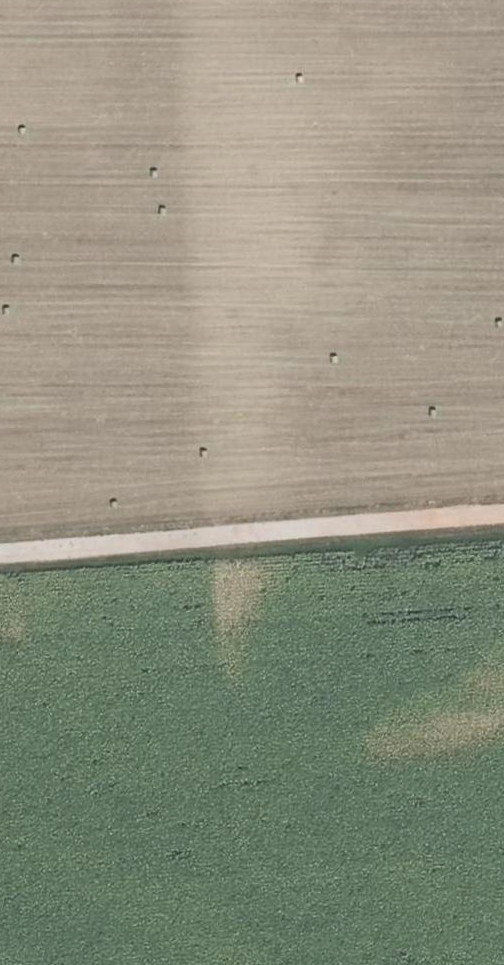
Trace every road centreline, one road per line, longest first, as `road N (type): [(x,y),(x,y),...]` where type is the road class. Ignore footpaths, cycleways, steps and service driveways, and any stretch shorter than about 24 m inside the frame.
road 1 (track): [(0,553),(503,519)]

